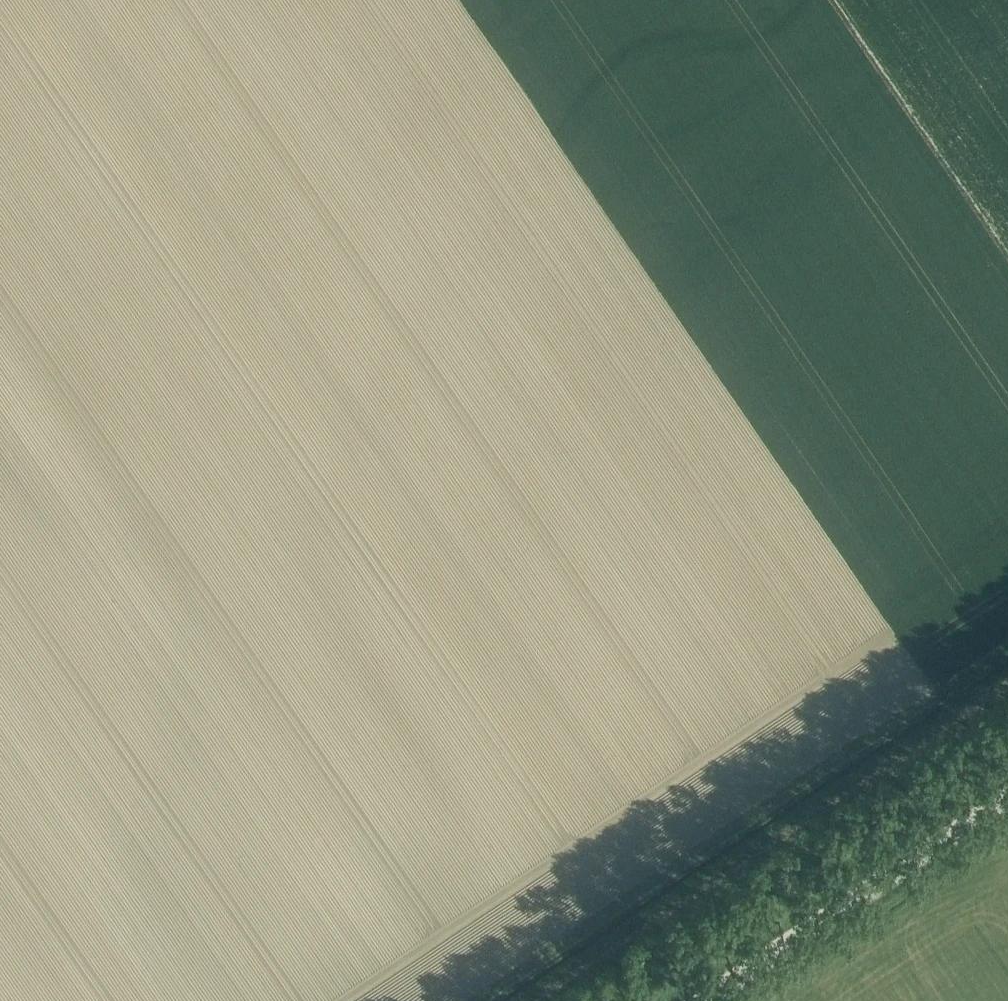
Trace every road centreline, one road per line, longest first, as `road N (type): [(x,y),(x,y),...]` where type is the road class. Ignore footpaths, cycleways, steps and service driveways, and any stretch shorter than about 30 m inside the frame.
road 1 (unclassified): [(706,1000),(1007,800)]

